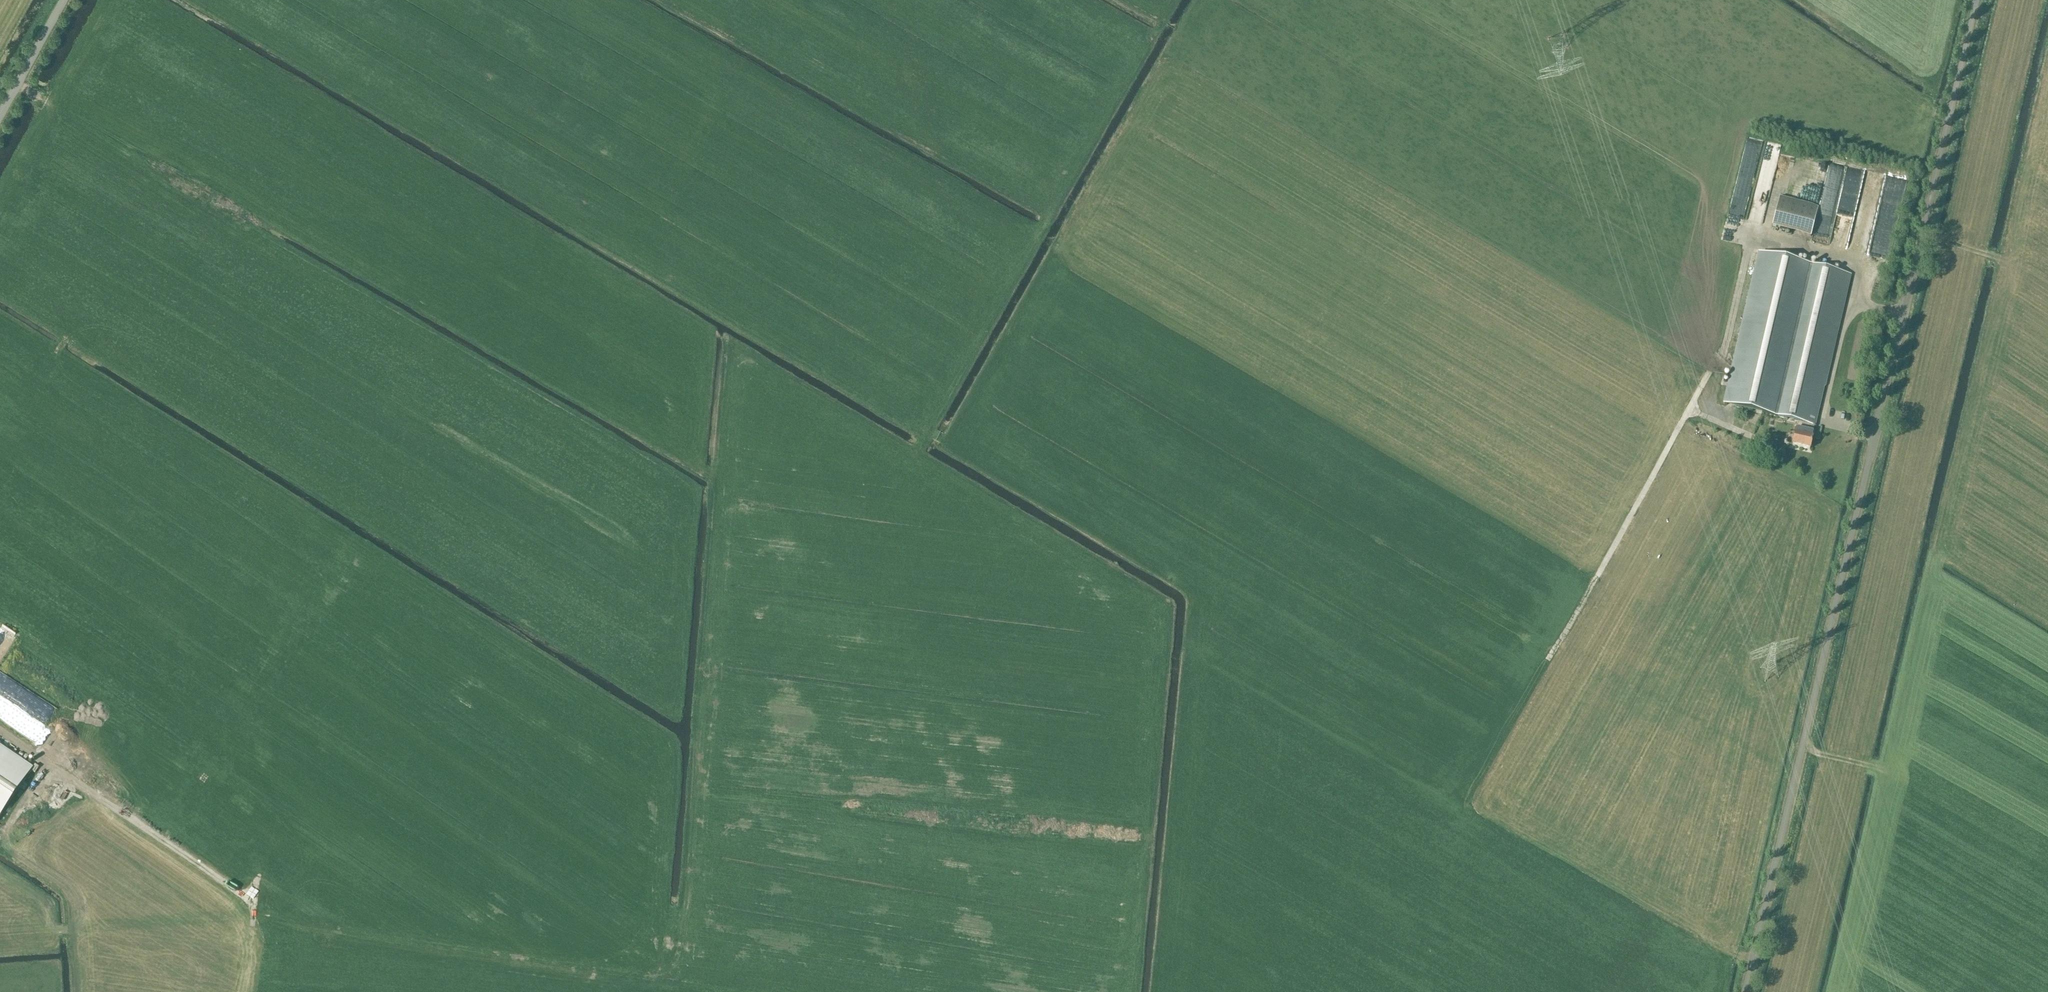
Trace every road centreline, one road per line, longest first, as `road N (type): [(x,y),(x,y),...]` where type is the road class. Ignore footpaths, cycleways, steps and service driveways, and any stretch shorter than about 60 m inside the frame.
road 1 (unclassified): [(1748,991),(1978,0)]
road 2 (tertiary): [(0,124),(68,0)]

